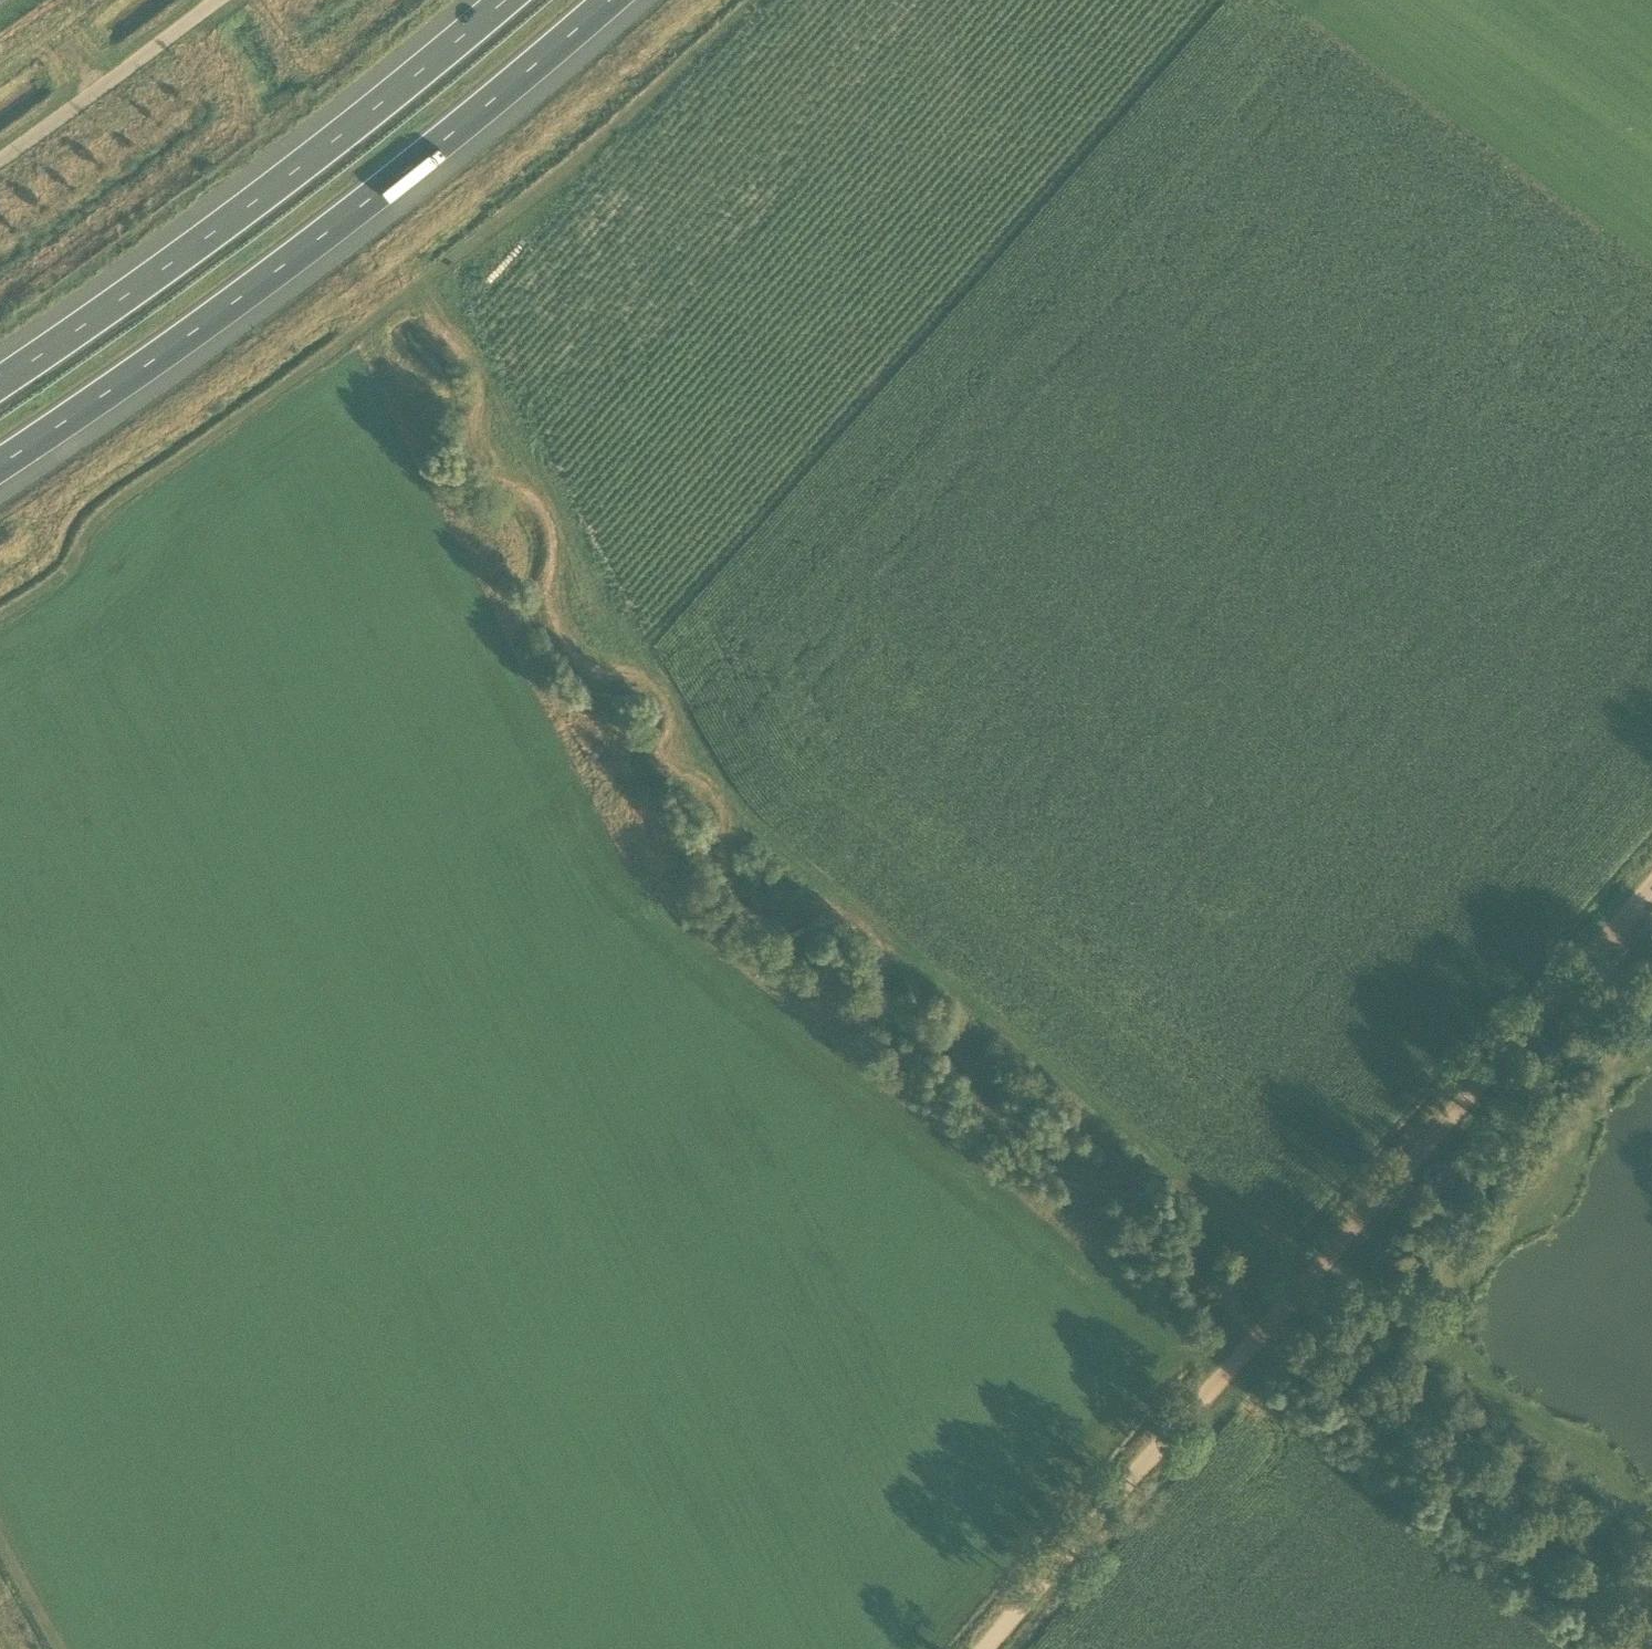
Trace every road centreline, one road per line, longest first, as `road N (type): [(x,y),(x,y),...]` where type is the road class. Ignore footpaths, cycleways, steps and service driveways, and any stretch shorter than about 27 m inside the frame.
road 1 (motorway): [(0,459),(207,324),(612,0)]
road 2 (motorway): [(501,0),(184,258),(0,381)]
road 3 (track): [(1651,890),(1274,1320)]
road 4 (track): [(985,1648),(1274,1320)]
road 5 (unclassified): [(218,0),(0,162)]

